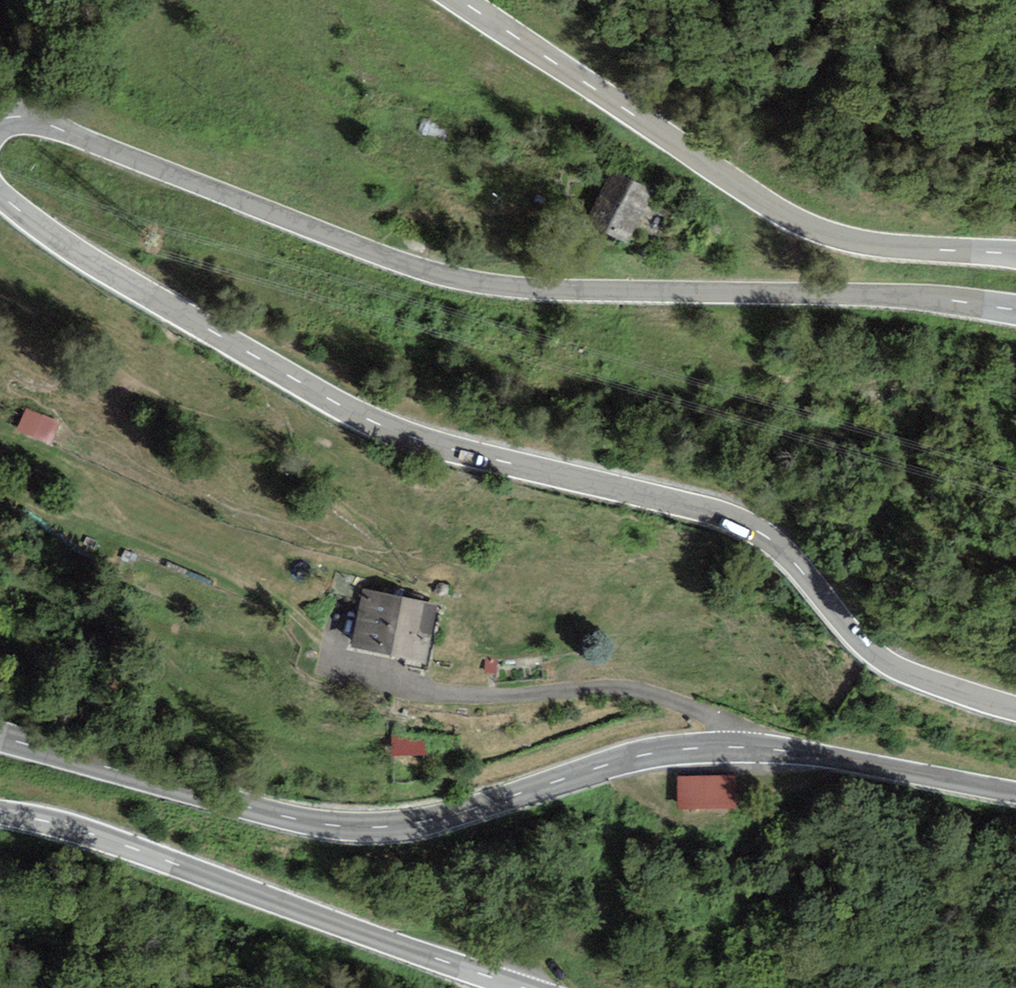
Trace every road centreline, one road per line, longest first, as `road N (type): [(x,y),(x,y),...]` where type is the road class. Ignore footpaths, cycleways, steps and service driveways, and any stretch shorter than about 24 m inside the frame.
road 1 (tertiary): [(1015,708),(875,655),(775,543),(737,520),(391,430),(160,303),(0,195)]
road 2 (tertiary): [(0,120),(31,119),(458,278),(579,291),(871,294),(1015,309)]
road 3 (tertiary): [(0,736),(296,819),(366,828),(459,813),(622,760),(701,747),(783,750),(1015,792)]
road 4 (tertiary): [(1015,253),(865,242),(808,225),(462,0)]
road 5 (tertiary): [(520,987),(91,833),(0,812)]

